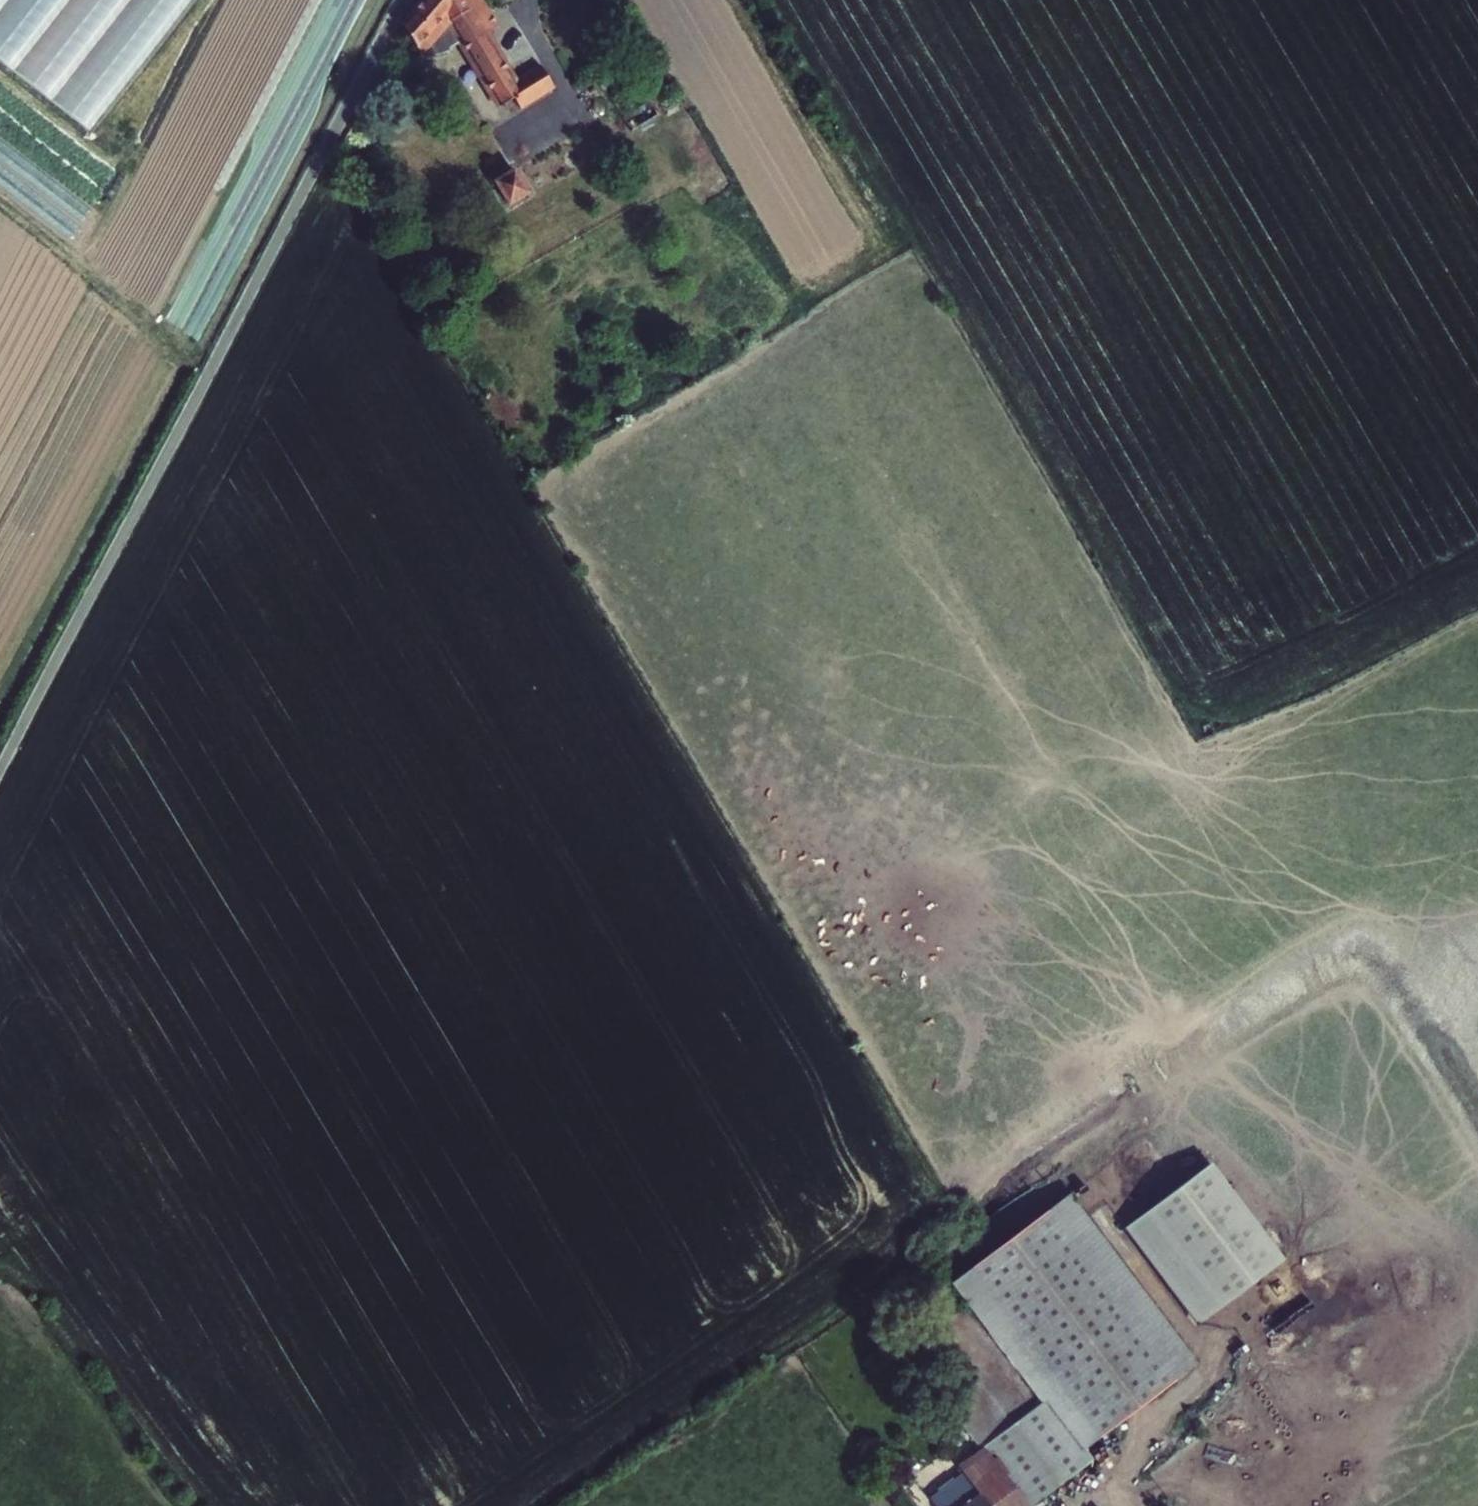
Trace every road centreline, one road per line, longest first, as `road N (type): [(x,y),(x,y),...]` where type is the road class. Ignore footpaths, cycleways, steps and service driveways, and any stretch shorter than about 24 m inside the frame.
road 1 (unclassified): [(0,768),(401,0)]

